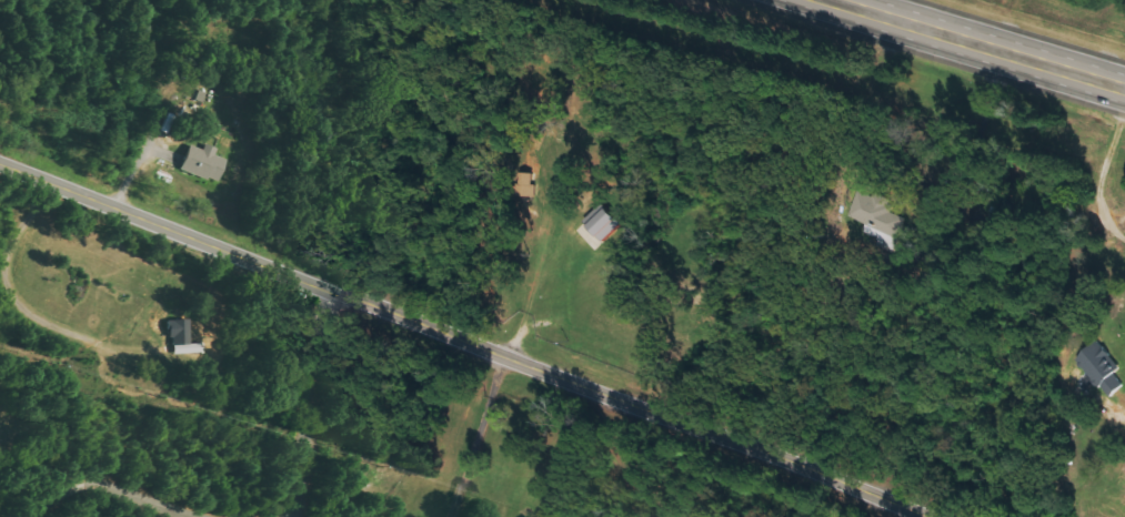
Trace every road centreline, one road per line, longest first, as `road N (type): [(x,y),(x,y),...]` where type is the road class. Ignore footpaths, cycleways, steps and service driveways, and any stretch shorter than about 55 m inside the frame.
road 1 (tertiary): [(0,161),(917,516)]
road 2 (trunk): [(1124,89),(825,0)]
road 3 (residential): [(302,516),(310,506),(324,287)]
road 4 (residential): [(51,516),(74,496),(114,486),(214,516)]

